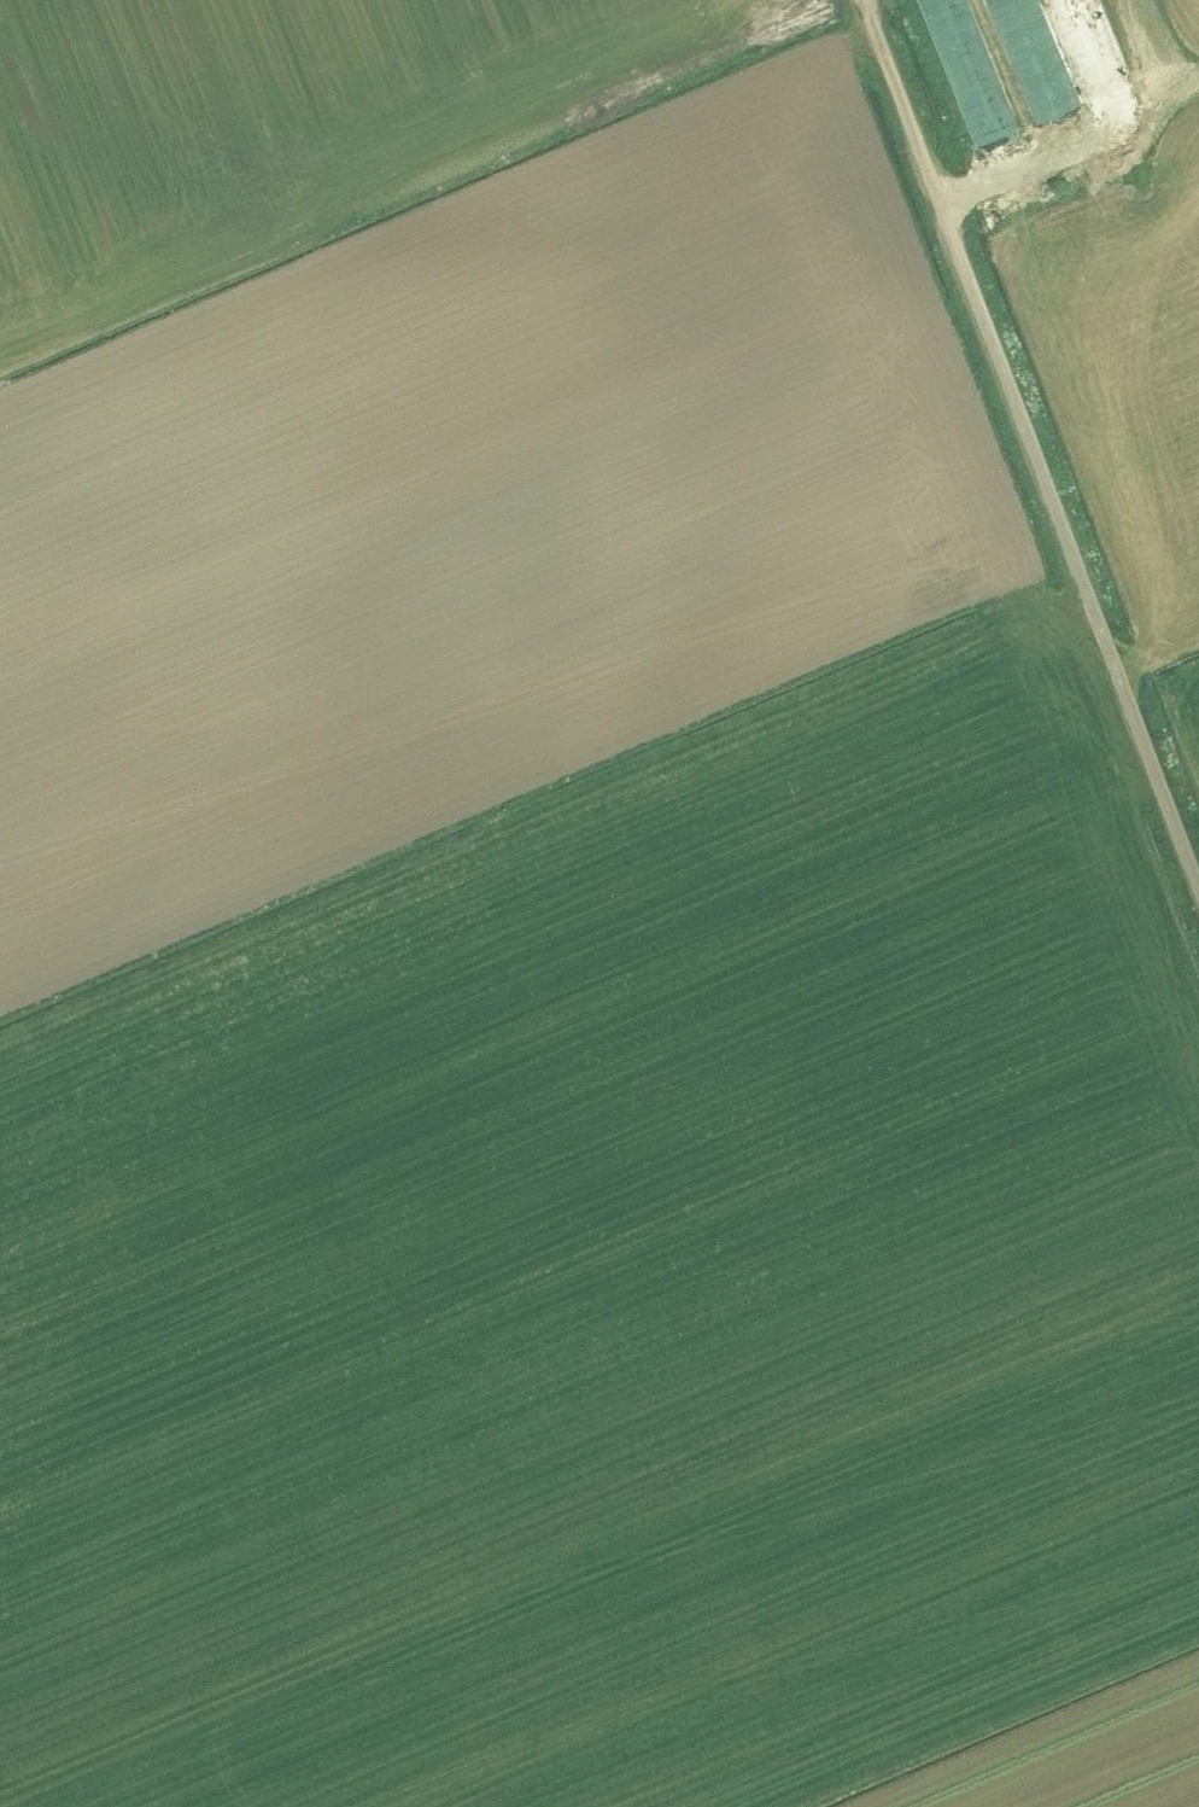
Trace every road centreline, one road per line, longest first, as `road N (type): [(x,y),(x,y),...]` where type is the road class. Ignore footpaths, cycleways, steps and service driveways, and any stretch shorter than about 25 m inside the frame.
road 1 (track): [(1198,886),(871,26),(869,0)]

